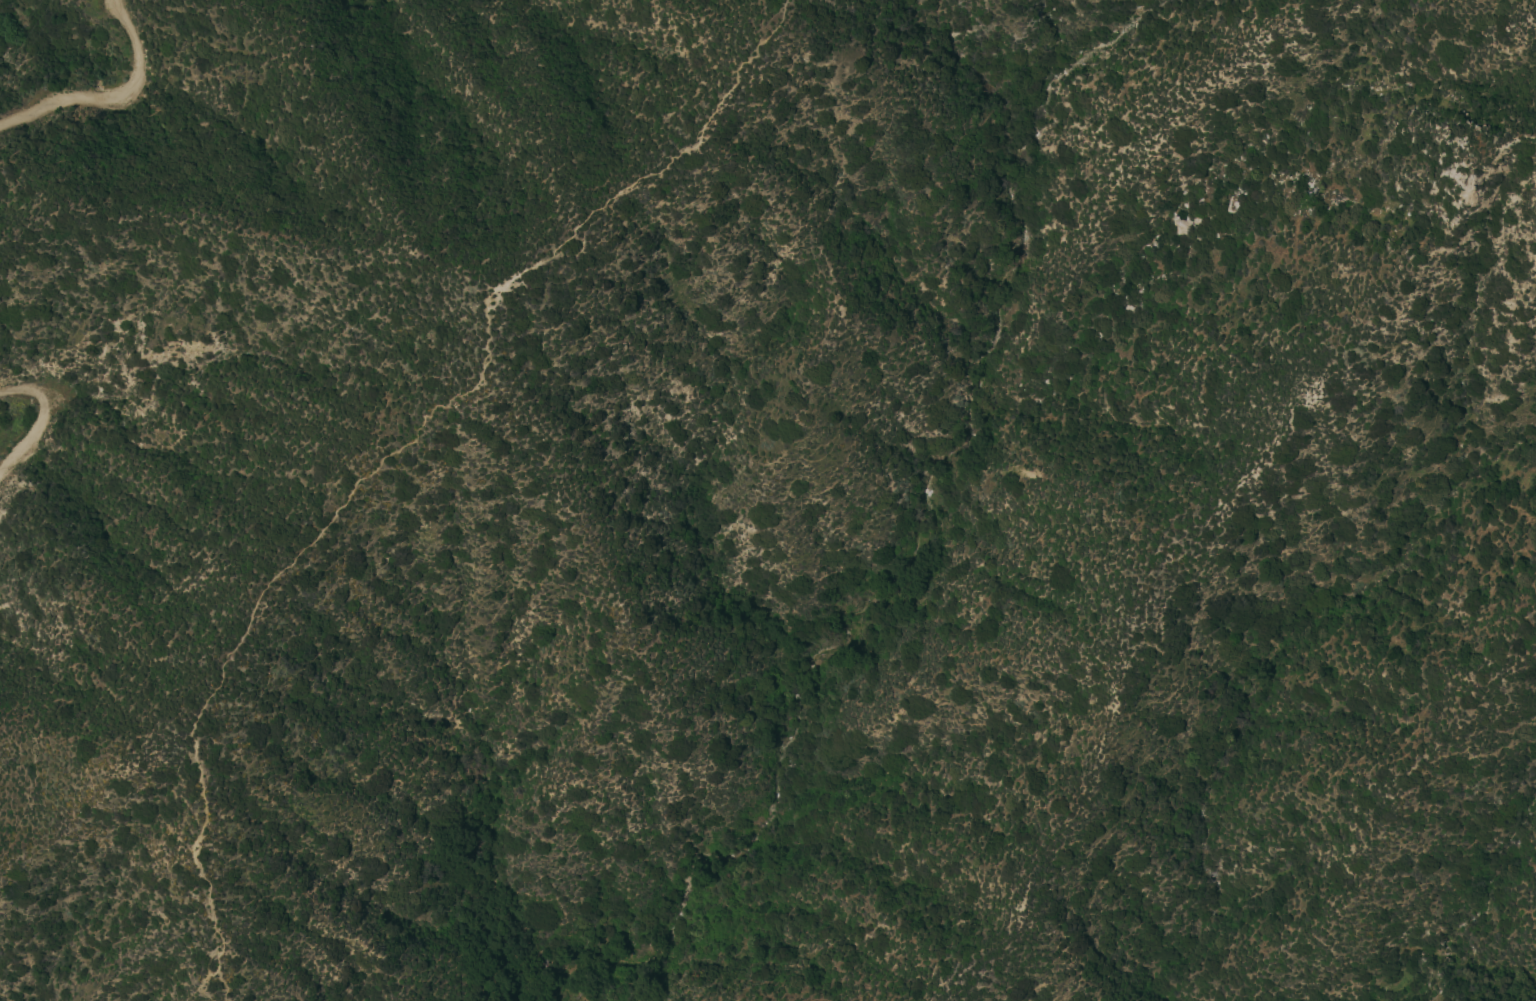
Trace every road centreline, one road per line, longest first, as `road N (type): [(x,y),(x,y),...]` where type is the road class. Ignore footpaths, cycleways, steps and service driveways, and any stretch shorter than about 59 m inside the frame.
road 1 (track): [(0,121),(125,92),(138,61),(115,0)]
road 2 (track): [(0,467),(45,408),(30,388),(0,390)]

